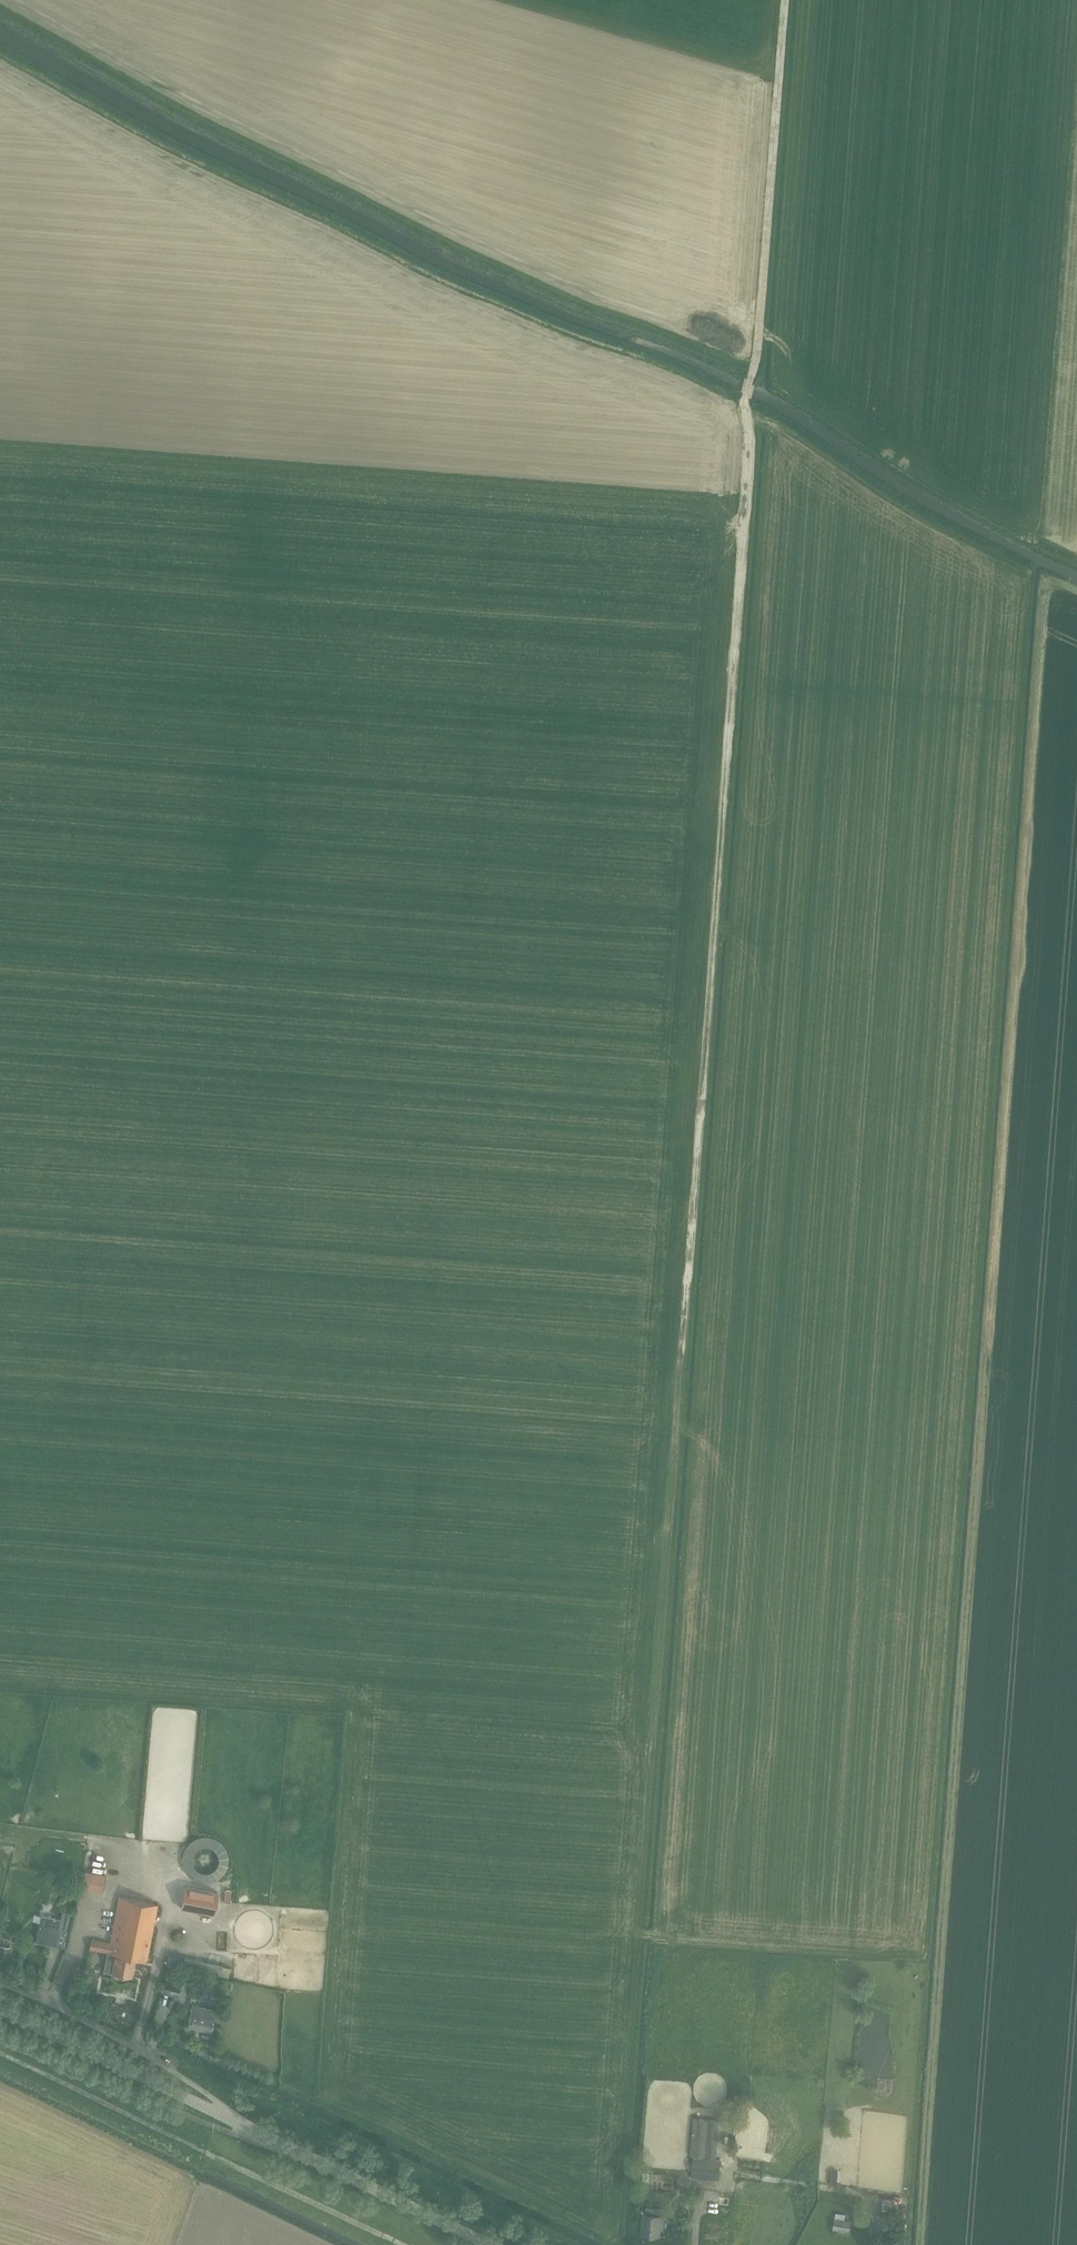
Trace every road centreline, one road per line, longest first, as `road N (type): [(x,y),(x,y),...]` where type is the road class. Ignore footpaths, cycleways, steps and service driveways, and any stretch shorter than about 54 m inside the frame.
road 1 (track): [(403,2244),(0,2052)]
road 2 (tertiary): [(255,2135),(0,2012)]
road 3 (residential): [(255,2135),(227,2132),(0,2043)]
road 4 (tertiary): [(487,2244),(255,2135)]

